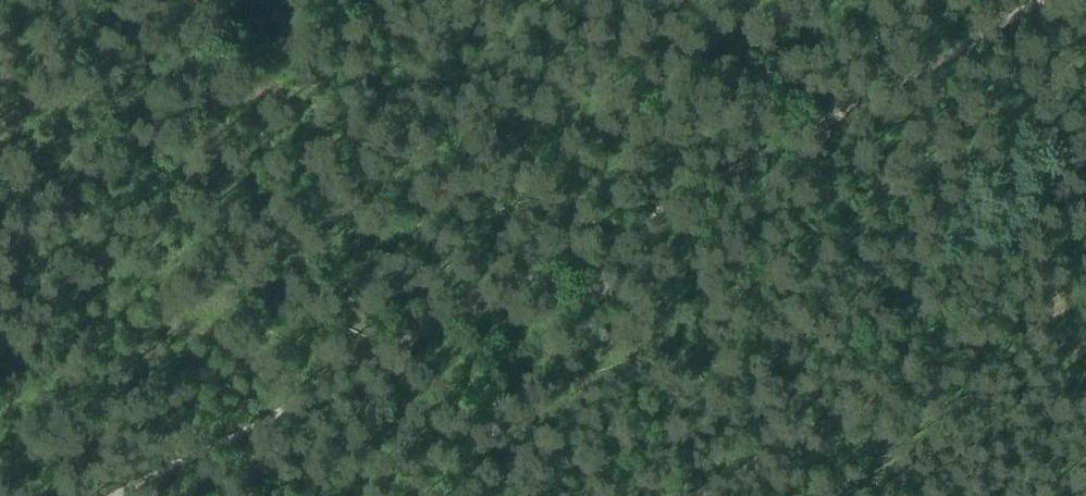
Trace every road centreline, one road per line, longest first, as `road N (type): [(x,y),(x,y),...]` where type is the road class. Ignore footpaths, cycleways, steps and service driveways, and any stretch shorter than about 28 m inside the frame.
road 1 (track): [(1045,0),(116,495)]
road 2 (track): [(678,495),(1085,280)]
road 3 (track): [(0,121),(213,0)]

